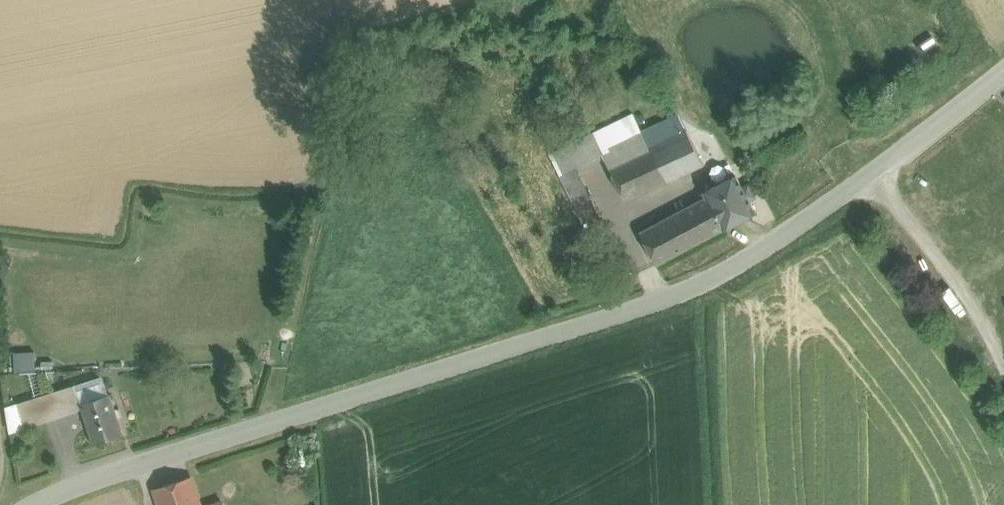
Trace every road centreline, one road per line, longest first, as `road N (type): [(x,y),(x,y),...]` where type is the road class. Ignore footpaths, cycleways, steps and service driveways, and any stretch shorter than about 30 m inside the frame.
road 1 (tertiary): [(1003,73),(725,276),(21,504)]

